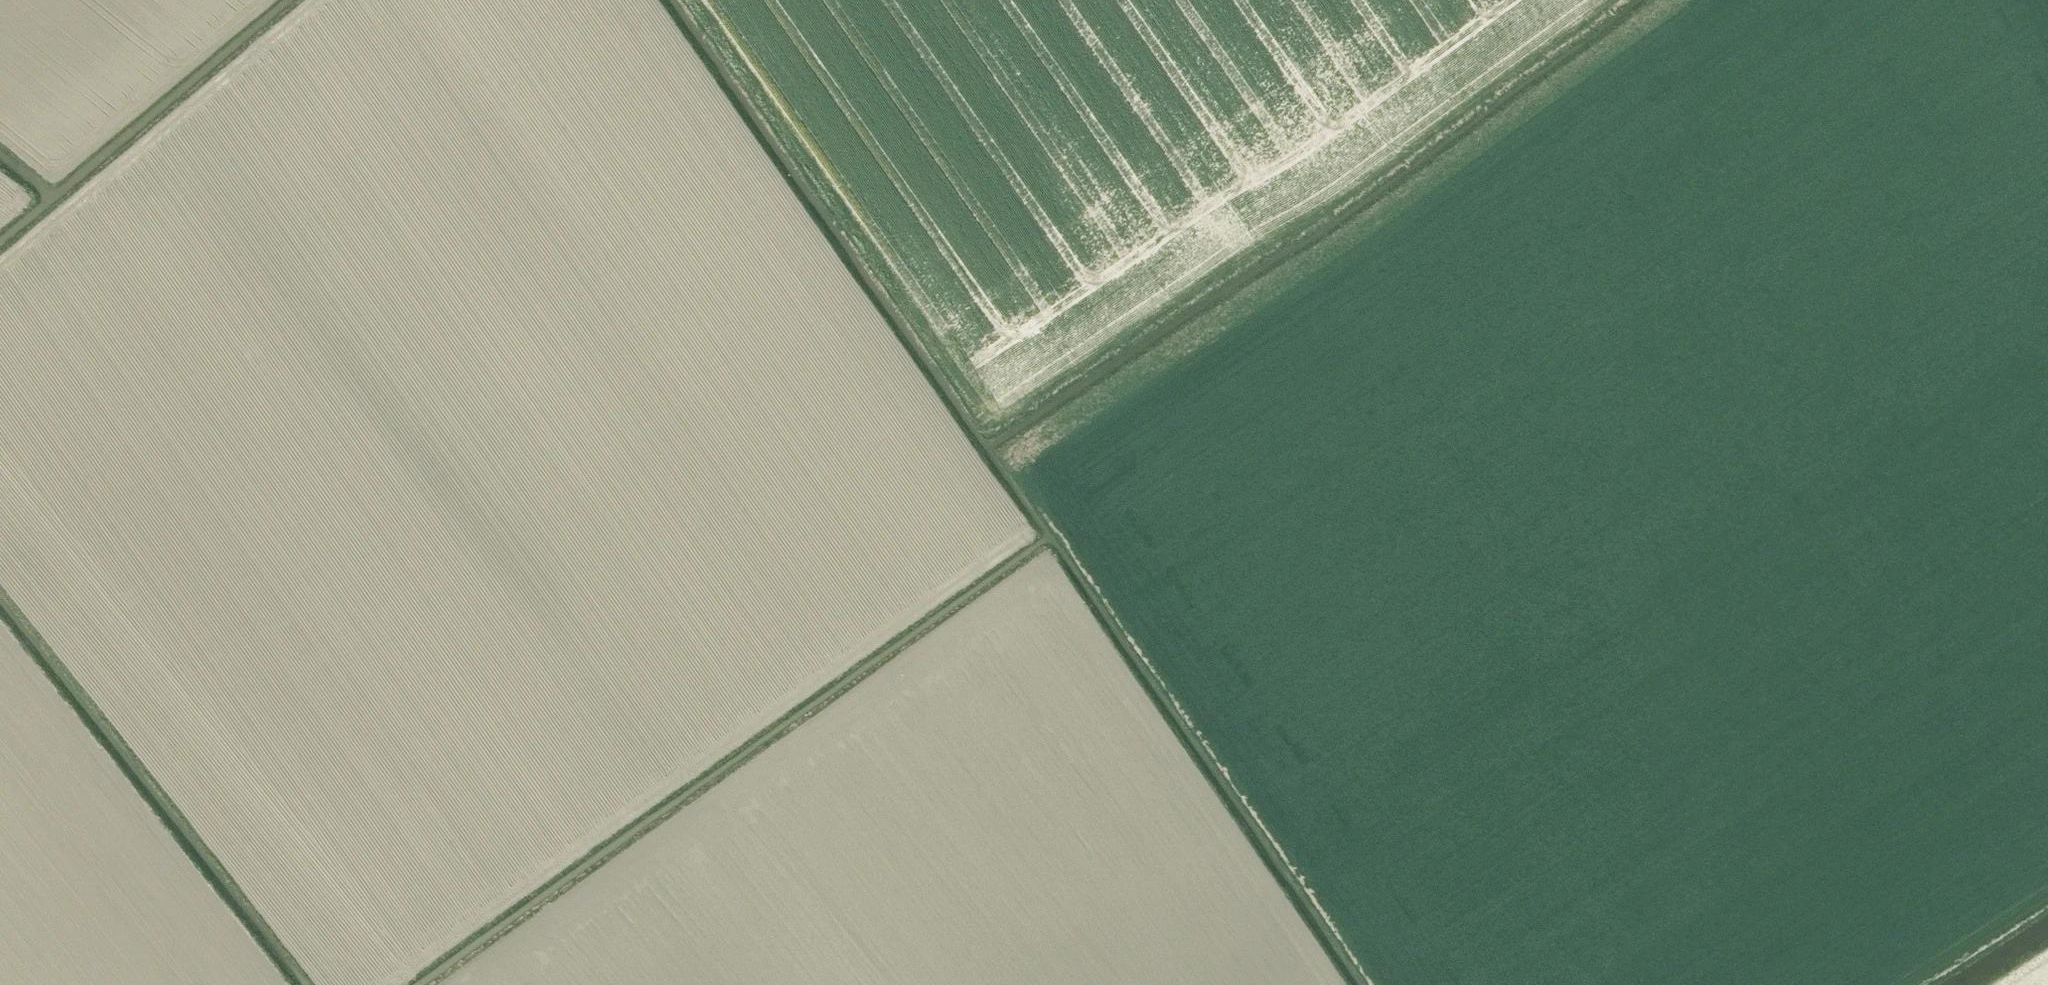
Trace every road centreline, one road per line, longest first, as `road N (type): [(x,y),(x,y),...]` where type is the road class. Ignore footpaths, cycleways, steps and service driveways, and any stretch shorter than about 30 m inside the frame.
road 1 (track): [(1926,984),(2047,906)]

